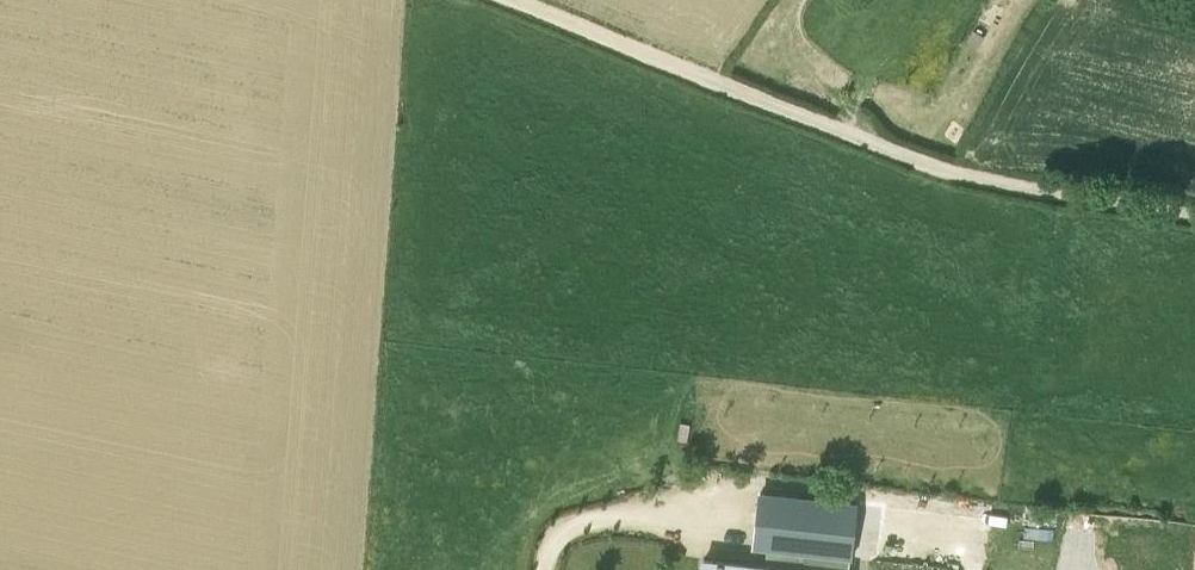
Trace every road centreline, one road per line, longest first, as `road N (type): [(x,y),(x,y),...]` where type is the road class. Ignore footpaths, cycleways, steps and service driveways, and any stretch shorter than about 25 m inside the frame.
road 1 (track): [(1194,216),(926,163),(513,0)]

